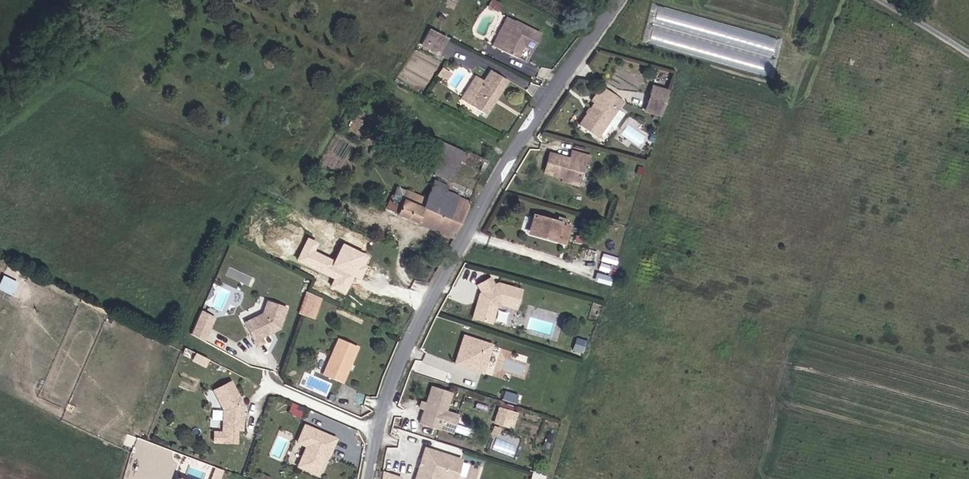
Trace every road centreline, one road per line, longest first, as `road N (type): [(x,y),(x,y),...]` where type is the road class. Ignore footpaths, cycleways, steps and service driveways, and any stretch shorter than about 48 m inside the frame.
road 1 (unclassified): [(620,0),(520,140),(433,296),(387,401),(369,478)]

